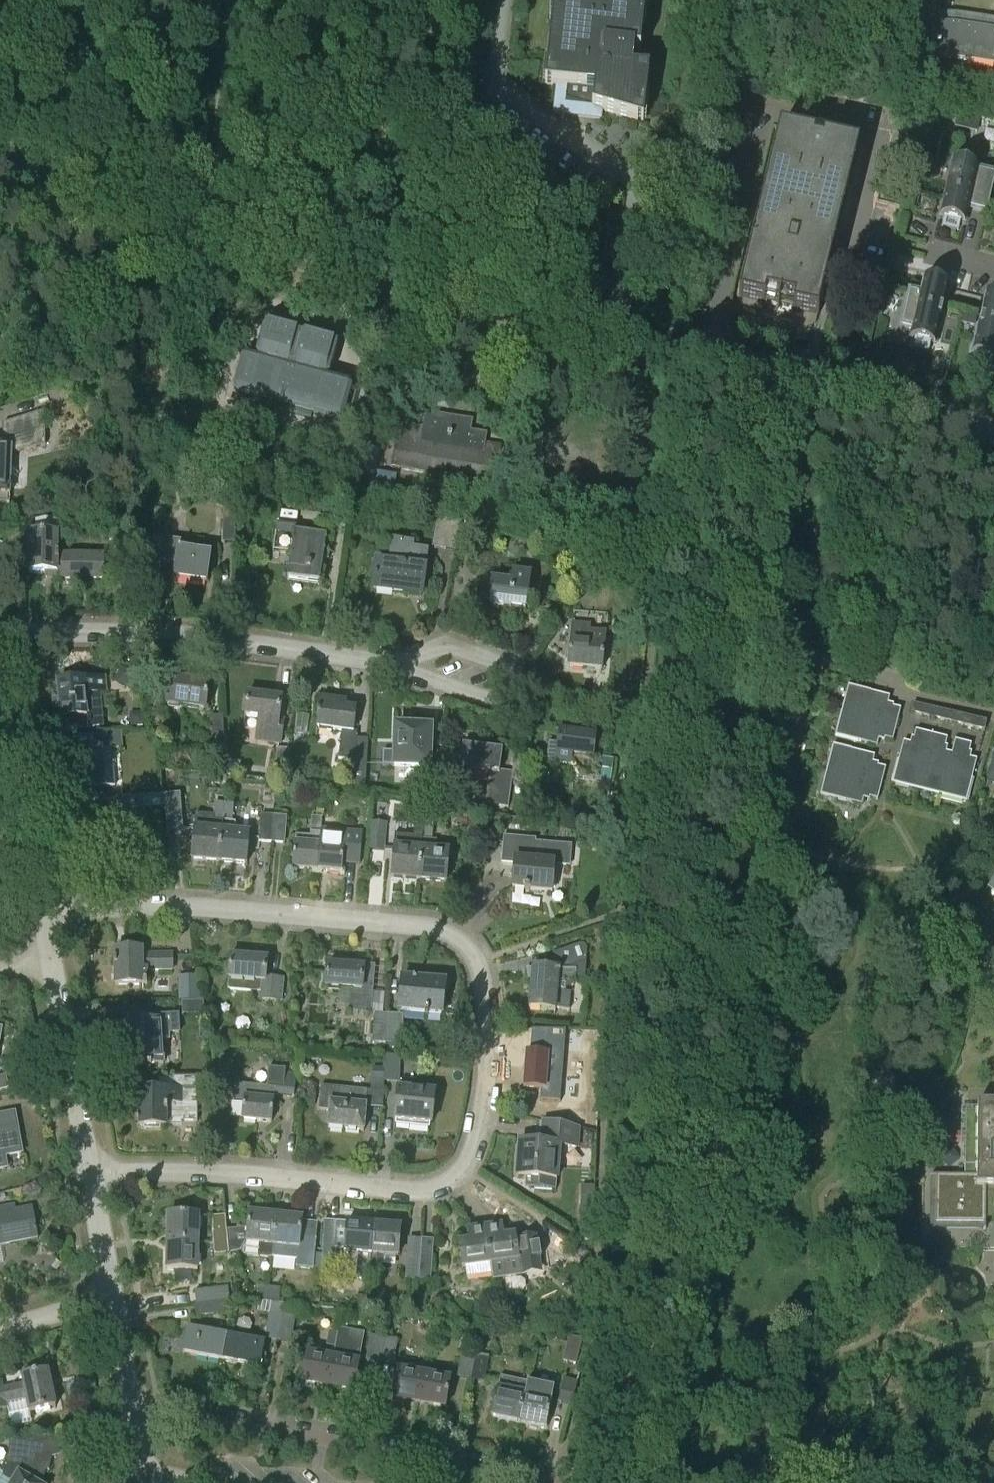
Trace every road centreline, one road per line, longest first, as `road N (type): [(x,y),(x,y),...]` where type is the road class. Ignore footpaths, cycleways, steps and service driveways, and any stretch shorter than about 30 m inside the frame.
road 1 (residential): [(90,1174),(220,1172),(402,1189),(454,1177),(472,1150),(487,1059),(478,962),(449,934),(416,928),(201,910),(42,915)]
road 2 (residential): [(993,431),(0,164)]
road 3 (residential): [(557,1481),(137,1403)]
road 4 (residential): [(398,663),(176,633),(0,634)]
road 5 (residential): [(90,1174),(48,957)]
road 6 (track): [(206,197),(228,0)]
road 7 (residential): [(42,915),(0,722)]
road 8 (residential): [(398,663),(442,643),(505,663),(519,675),(519,690),(493,700)]
road 9 (residential): [(113,1298),(90,1174)]

